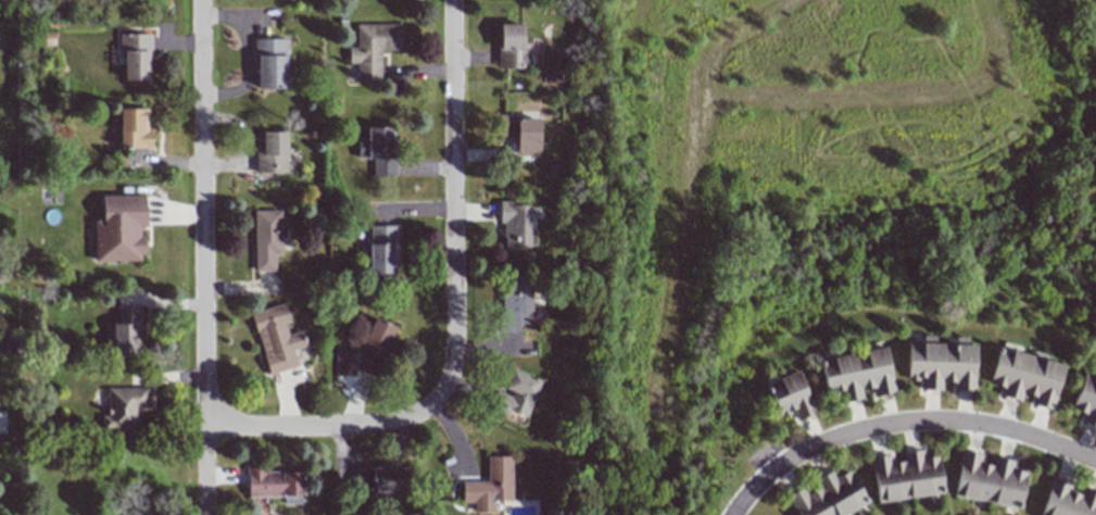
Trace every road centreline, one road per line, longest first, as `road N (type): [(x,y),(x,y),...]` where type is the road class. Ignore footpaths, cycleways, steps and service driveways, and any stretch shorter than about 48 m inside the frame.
road 1 (residential): [(201,0),(204,514)]
road 2 (residential): [(424,410),(446,384),(454,349),(452,0)]
road 3 (residential): [(793,457),(845,430),(909,420),(995,425),(1095,461)]
road 4 (residential): [(424,410),(389,425),(204,427)]

